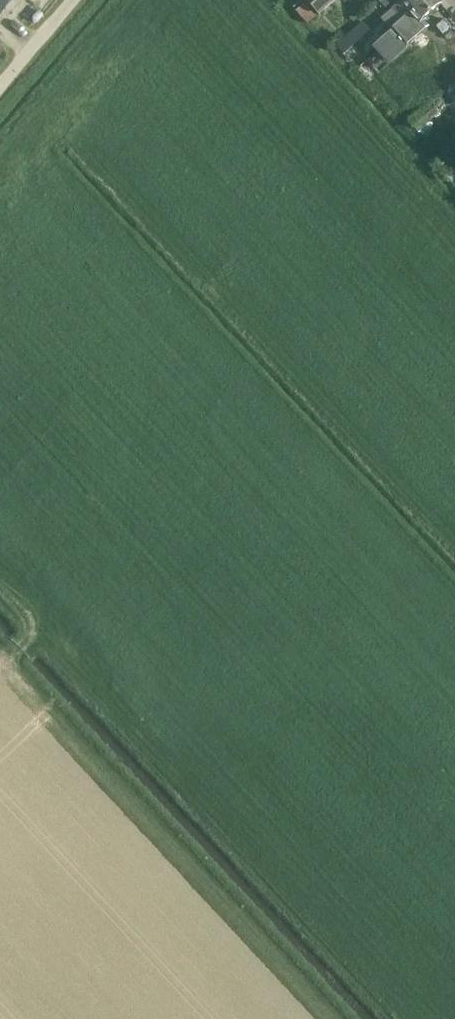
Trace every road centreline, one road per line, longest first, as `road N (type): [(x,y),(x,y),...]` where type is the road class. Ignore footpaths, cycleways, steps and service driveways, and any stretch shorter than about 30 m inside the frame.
road 1 (unclassified): [(0,103),(90,0)]

